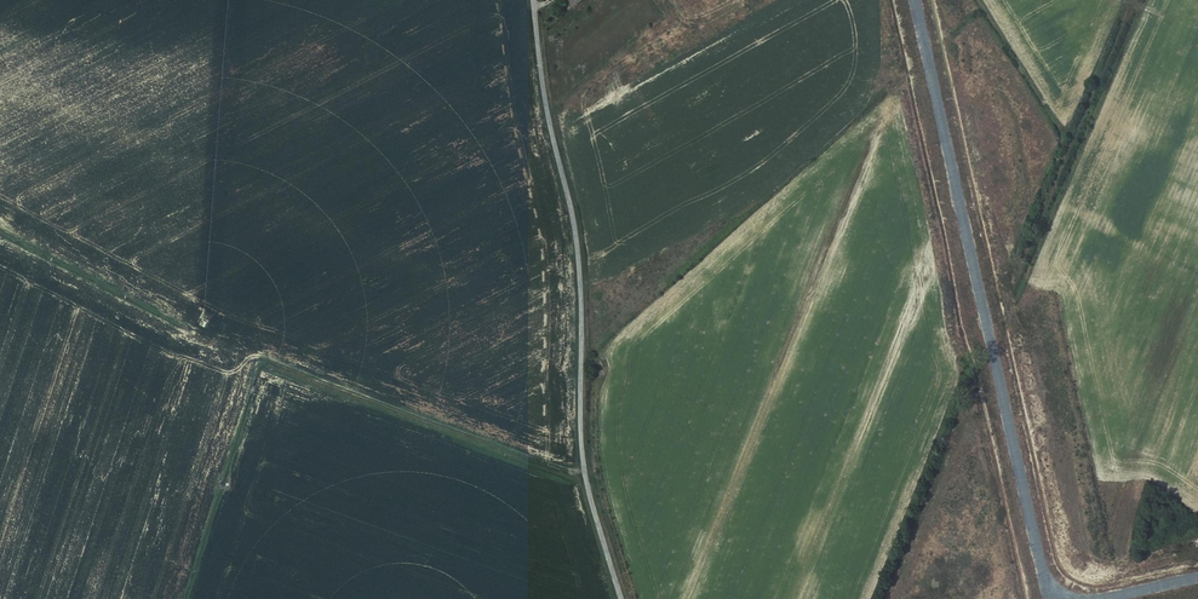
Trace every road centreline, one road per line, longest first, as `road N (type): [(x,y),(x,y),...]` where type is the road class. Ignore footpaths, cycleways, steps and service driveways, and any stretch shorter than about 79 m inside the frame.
road 1 (track): [(884,598),(1135,0)]
road 2 (unclassified): [(621,598),(583,465),(576,237),(547,111),(533,0)]

